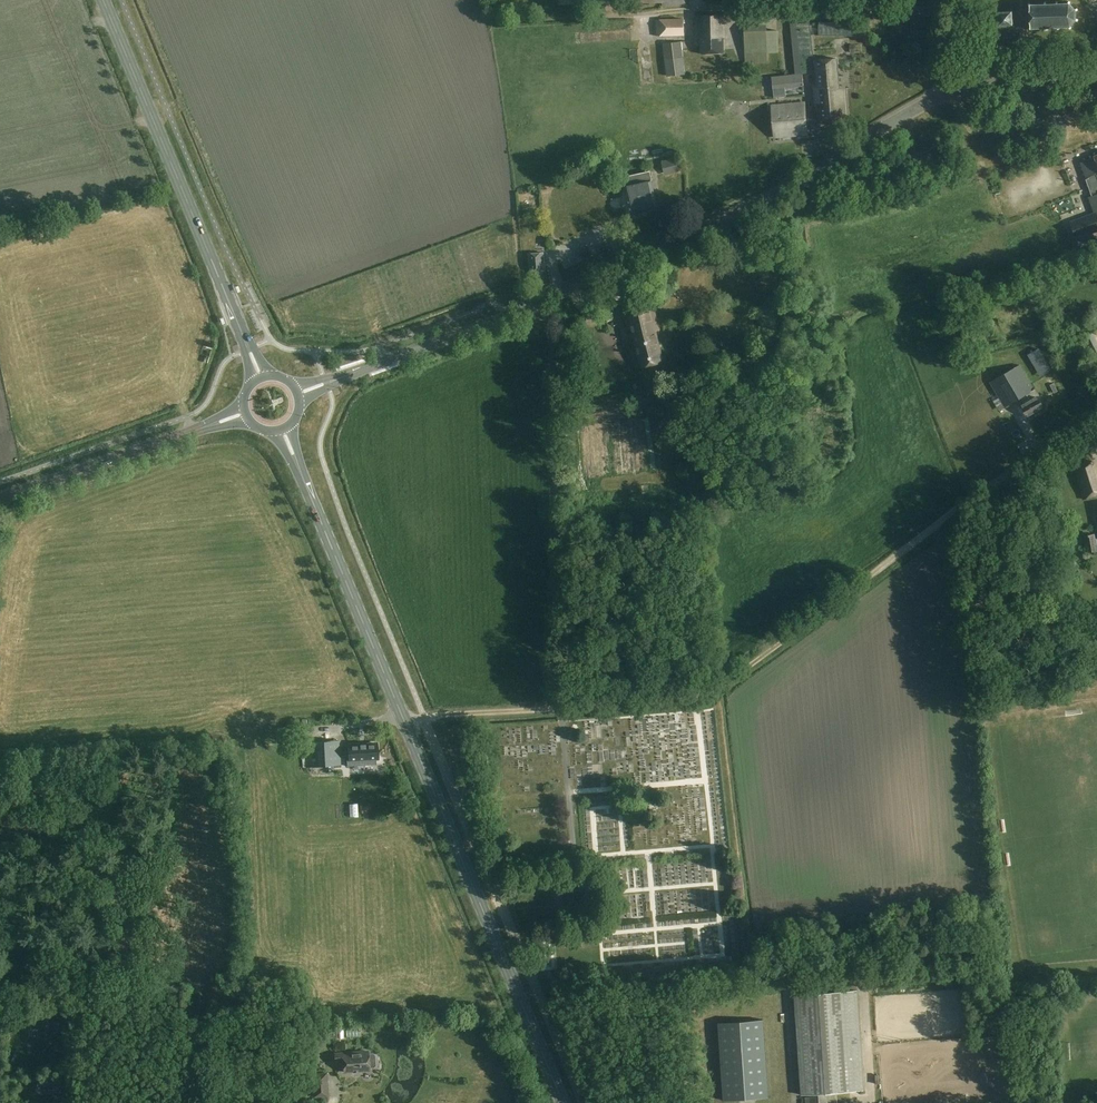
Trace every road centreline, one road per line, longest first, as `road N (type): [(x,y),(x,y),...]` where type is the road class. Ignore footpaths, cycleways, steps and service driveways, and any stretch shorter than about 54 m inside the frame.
road 1 (secondary): [(563,1102),(284,430)]
road 2 (track): [(562,708),(714,691),(1006,472)]
road 3 (tertiary): [(545,301),(772,198),(947,92)]
road 4 (secondary): [(262,378),(103,0)]
road 5 (residential): [(545,301),(562,708)]
road 6 (tertiary): [(298,393),(545,301)]
road 7 (tertiary): [(0,498),(245,412)]
road 8 (residential): [(937,10),(708,8)]
road 9 (tertiary): [(947,92),(1096,71)]
road 10 (track): [(425,717),(562,708)]

